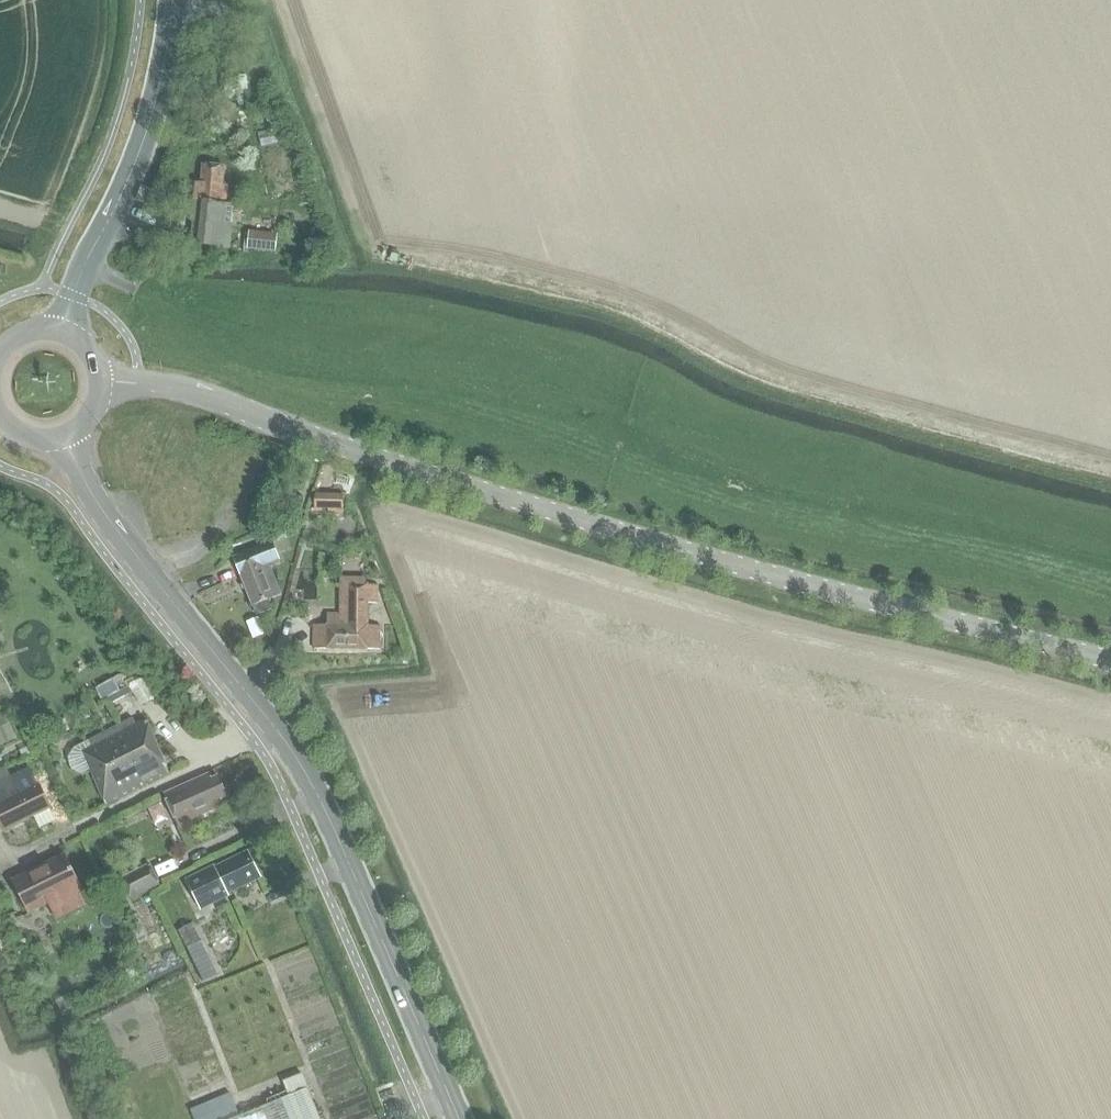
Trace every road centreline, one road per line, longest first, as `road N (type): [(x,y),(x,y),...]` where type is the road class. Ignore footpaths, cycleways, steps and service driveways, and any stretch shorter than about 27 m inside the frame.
road 1 (tertiary): [(1110,669),(647,549),(203,398),(100,380)]
road 2 (primary): [(459,1118),(303,768),(134,565),(87,495),(61,437)]
road 3 (primary): [(60,330),(150,121),(170,0)]

